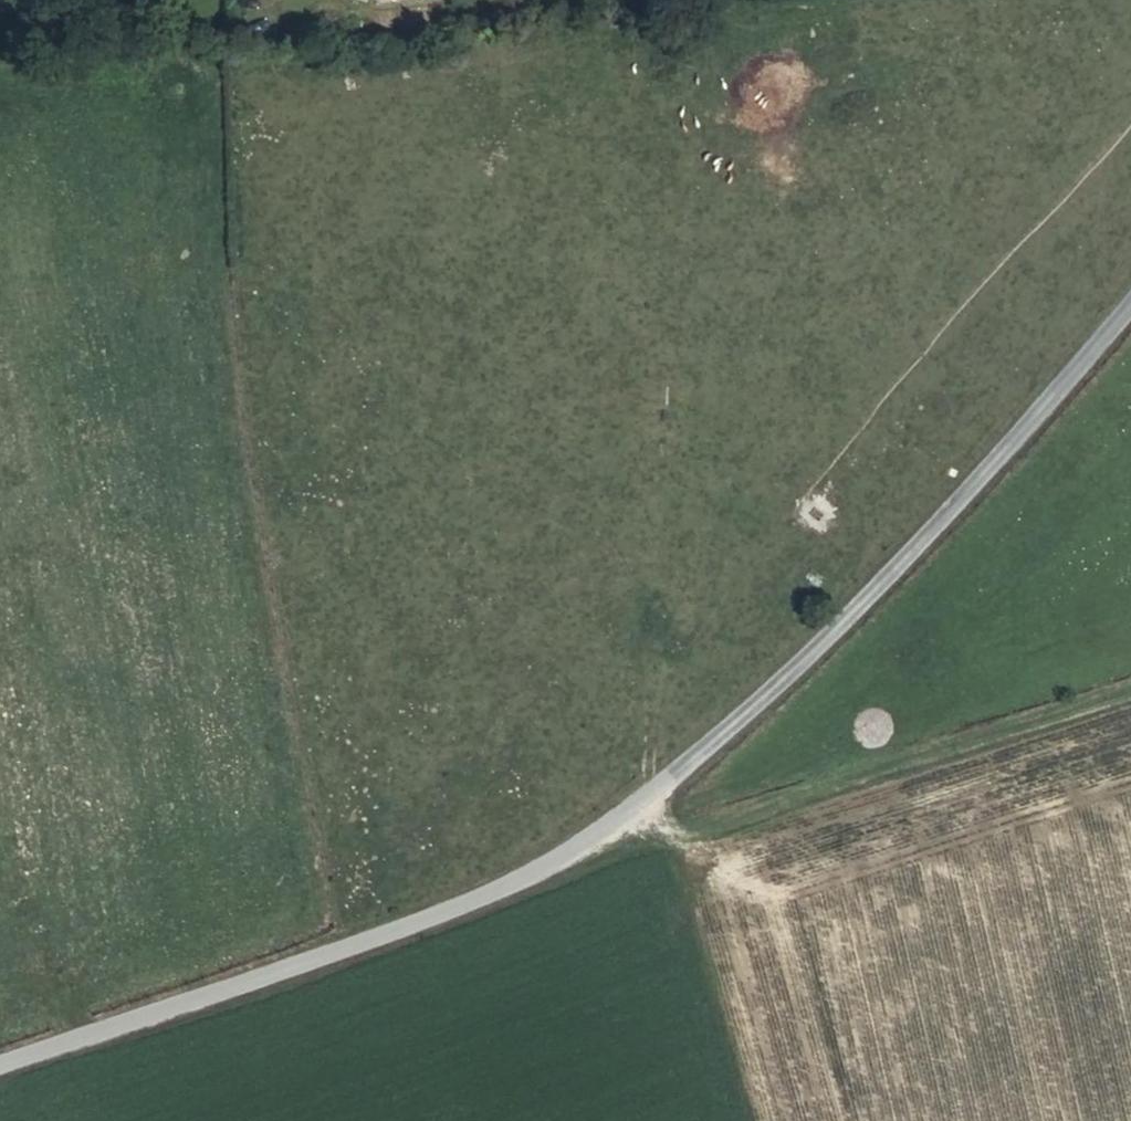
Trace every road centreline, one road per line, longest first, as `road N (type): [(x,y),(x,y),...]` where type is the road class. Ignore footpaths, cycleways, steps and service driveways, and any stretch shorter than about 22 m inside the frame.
road 1 (unclassified): [(1130,309),(1054,404),(822,638),(669,776),(580,844),(497,891),(0,1062)]
road 2 (track): [(621,812),(680,830),(1130,686)]

